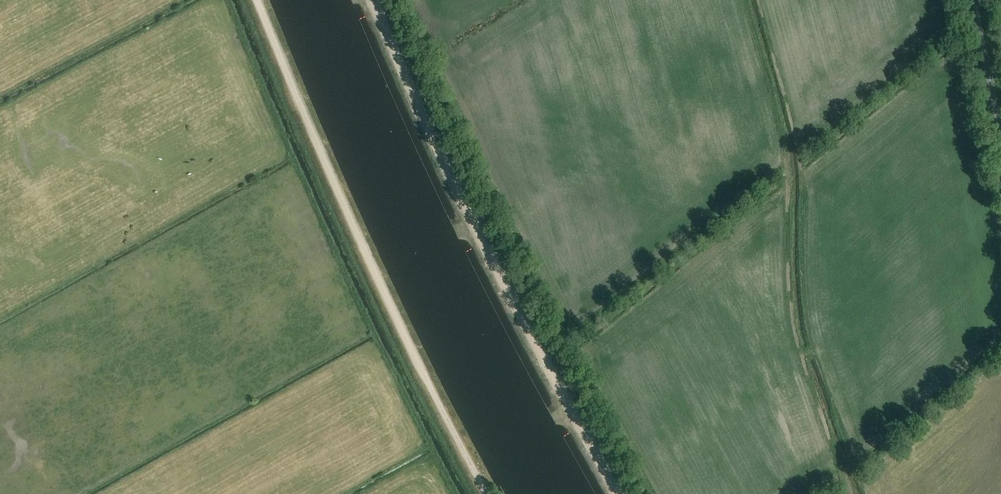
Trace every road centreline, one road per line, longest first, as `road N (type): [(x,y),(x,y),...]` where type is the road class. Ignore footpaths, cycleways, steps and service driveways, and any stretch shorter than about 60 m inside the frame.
road 1 (track): [(364,0),(480,254),(608,493)]
road 2 (track): [(488,493),(421,369),(257,0)]
road 3 (unclassified): [(1000,133),(974,0)]

